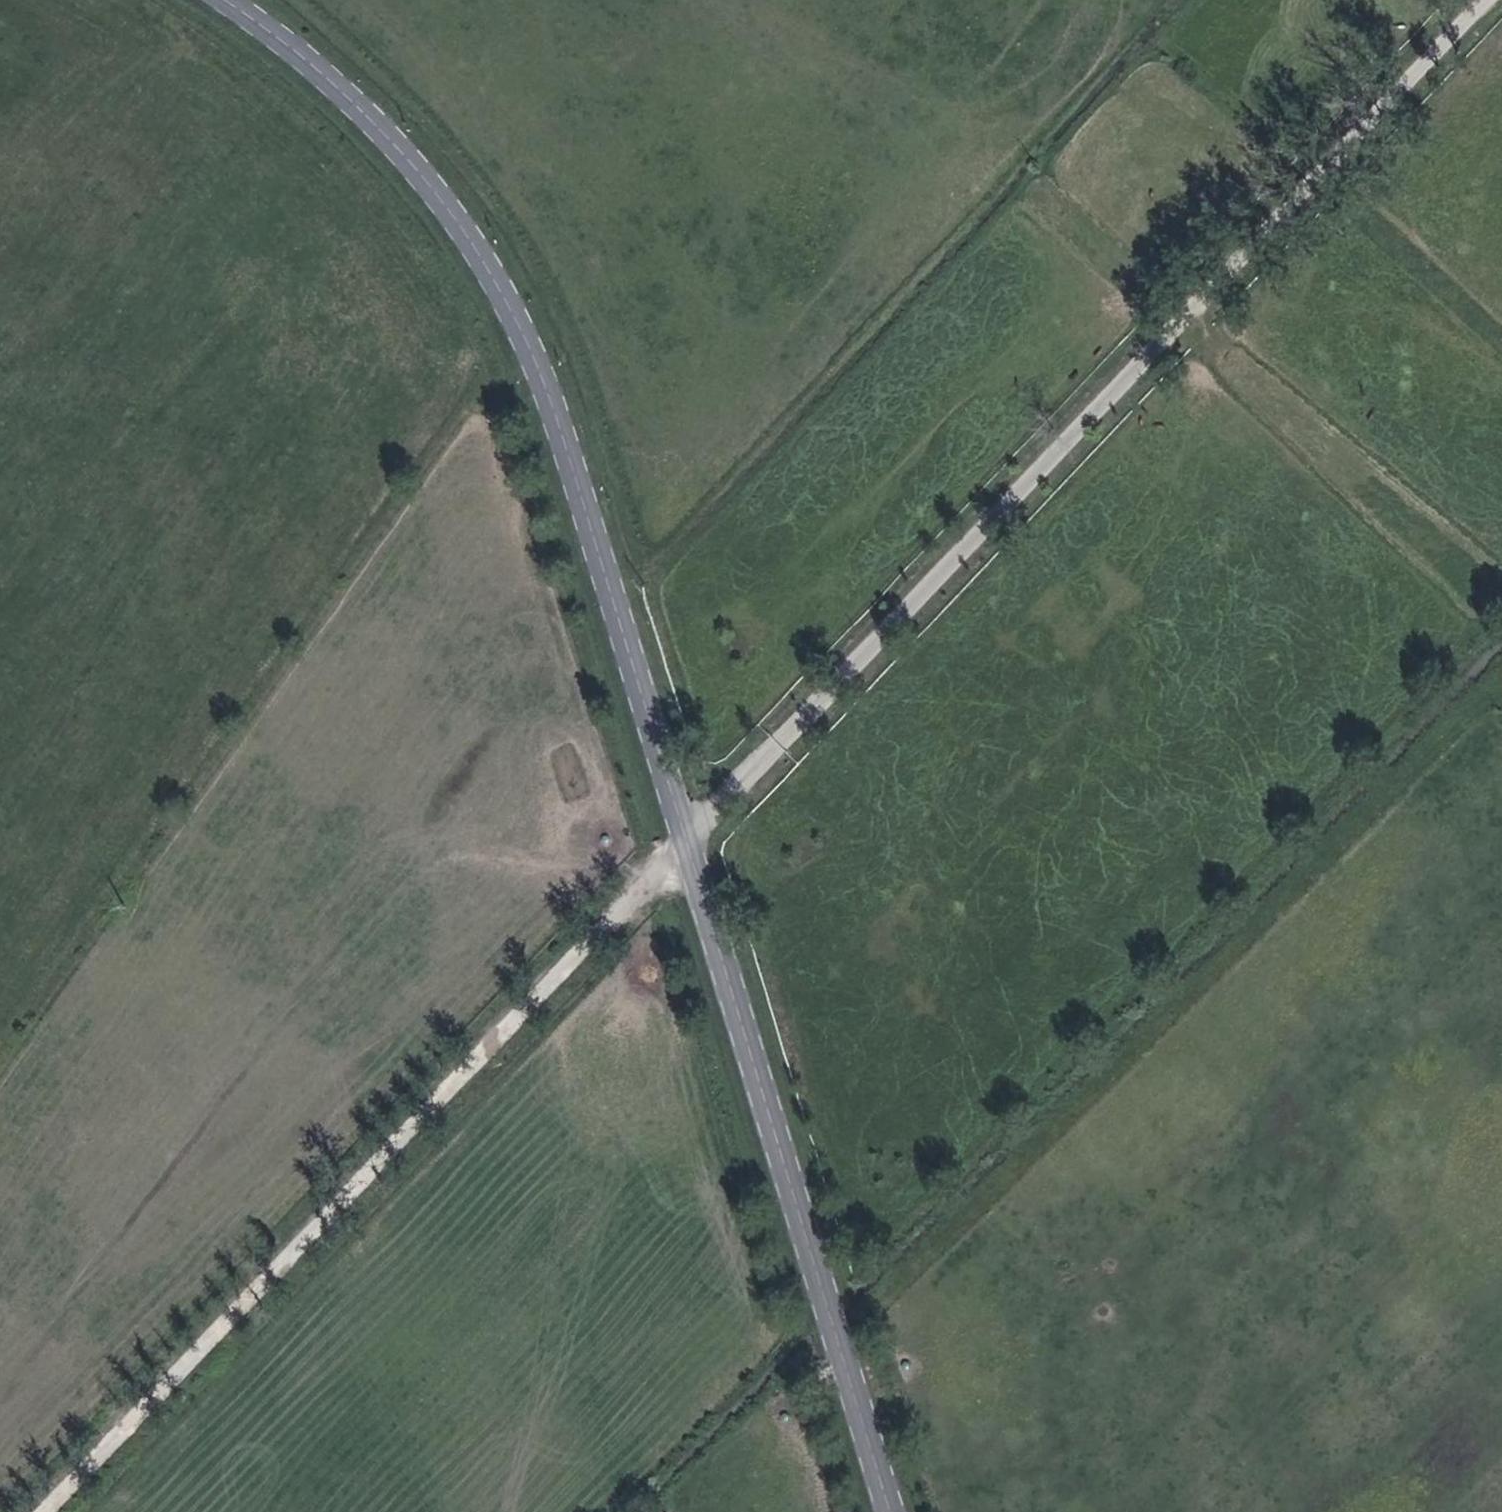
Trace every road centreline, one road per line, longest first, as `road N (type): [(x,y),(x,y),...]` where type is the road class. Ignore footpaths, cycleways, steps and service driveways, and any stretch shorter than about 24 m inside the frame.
road 1 (tertiary): [(231,0),(319,66),(417,162),(503,284),(550,382),(895,1511)]

